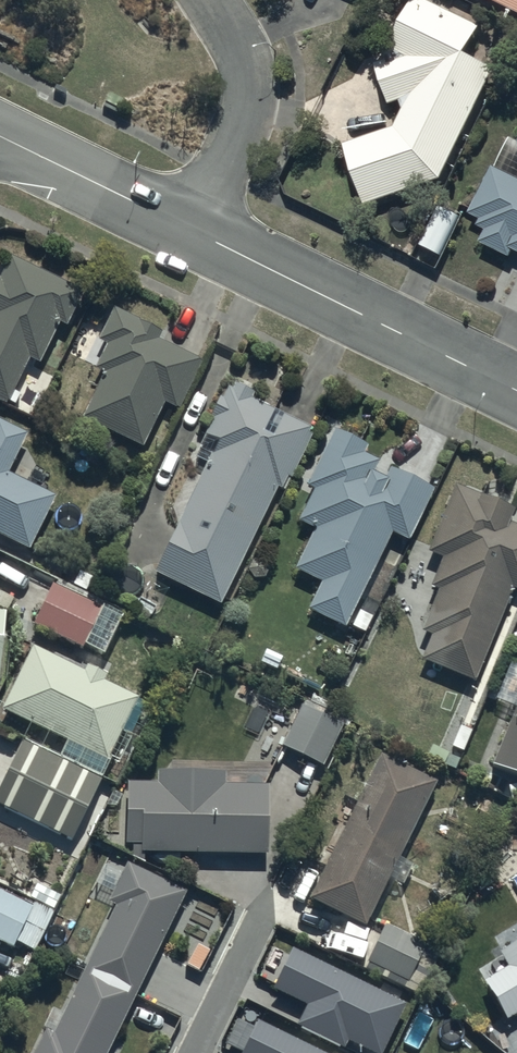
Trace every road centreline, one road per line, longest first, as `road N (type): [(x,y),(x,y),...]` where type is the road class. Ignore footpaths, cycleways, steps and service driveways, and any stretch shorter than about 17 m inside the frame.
road 1 (tertiary): [(516,391),(189,231)]
road 2 (residential): [(189,231),(235,155),(250,93),(208,0)]
road 3 (tertiary): [(189,231),(0,135)]

